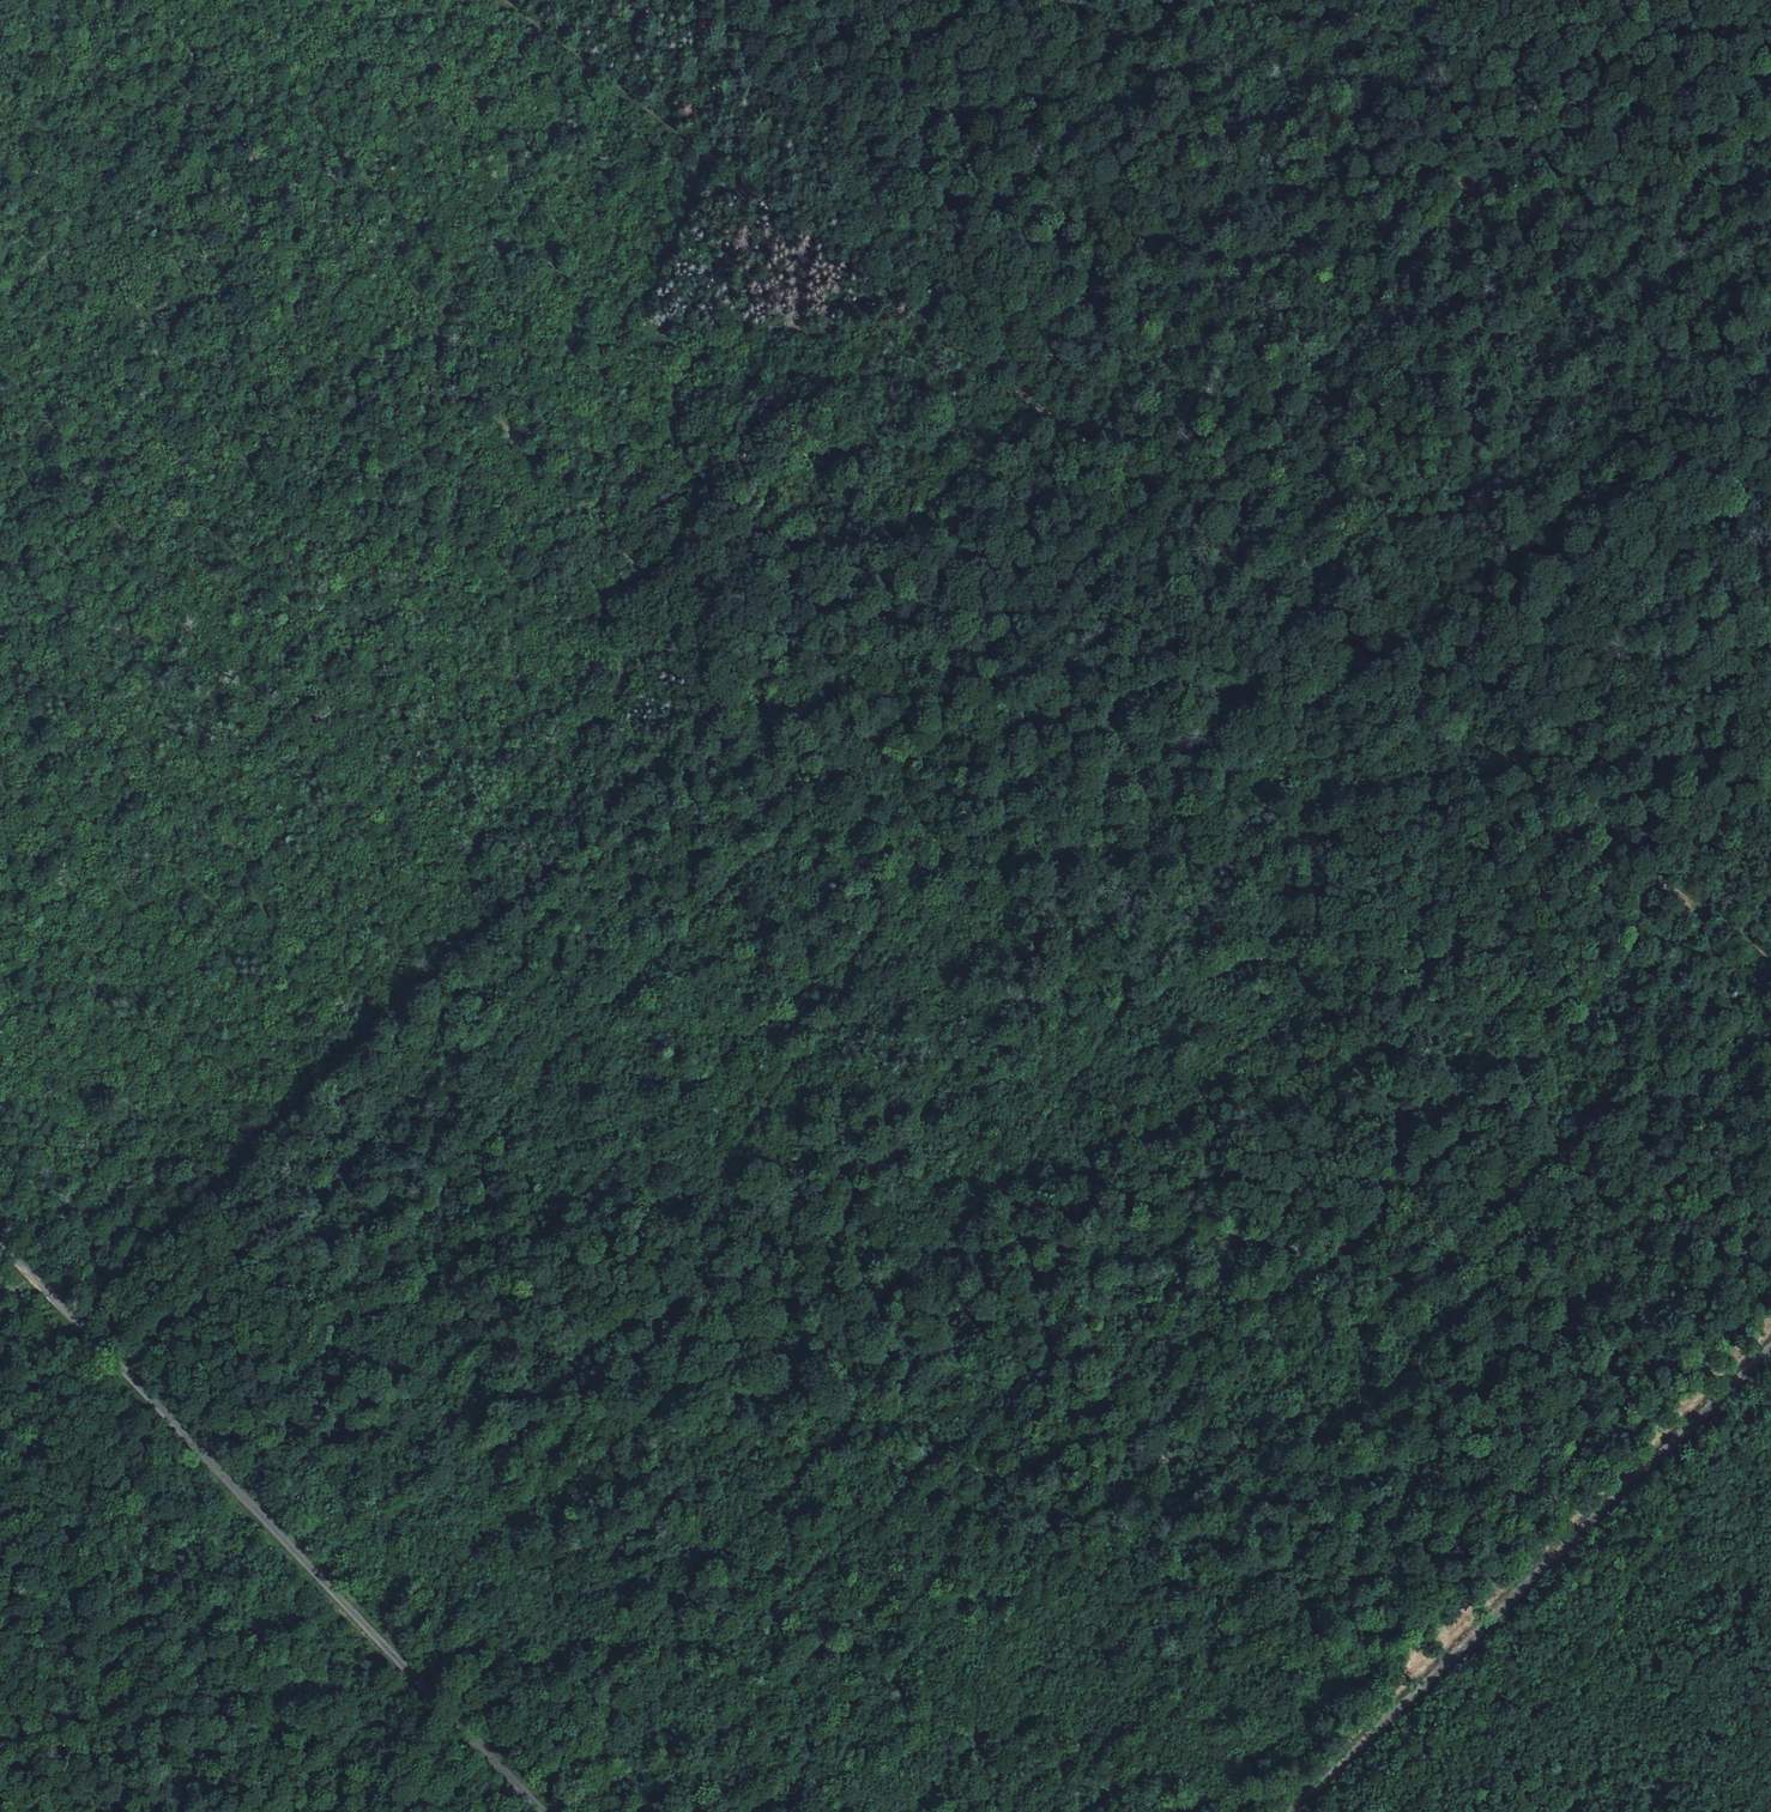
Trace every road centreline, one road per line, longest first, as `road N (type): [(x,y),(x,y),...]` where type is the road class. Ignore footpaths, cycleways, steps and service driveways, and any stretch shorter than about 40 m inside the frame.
road 1 (track): [(551,1811),(54,1289)]
road 2 (track): [(1303,1811),(1770,1360)]

